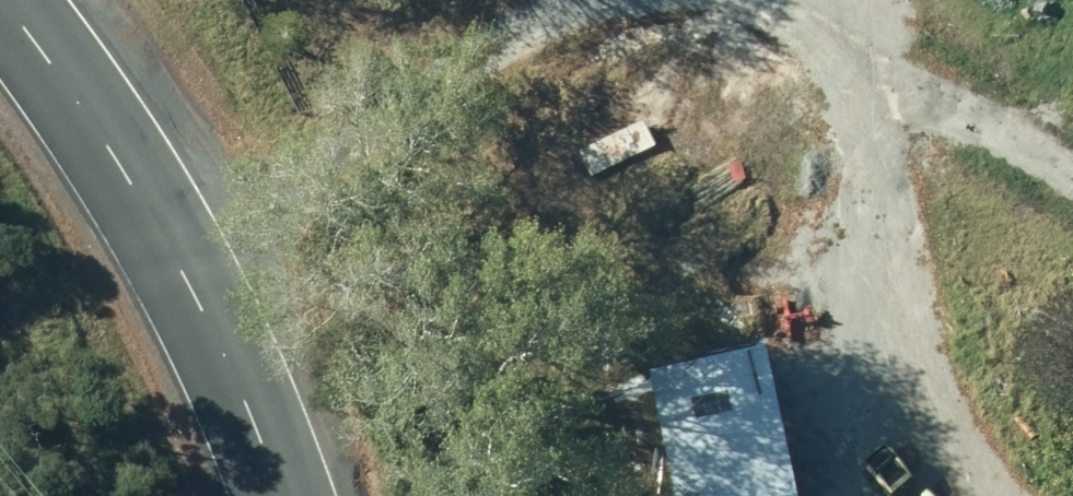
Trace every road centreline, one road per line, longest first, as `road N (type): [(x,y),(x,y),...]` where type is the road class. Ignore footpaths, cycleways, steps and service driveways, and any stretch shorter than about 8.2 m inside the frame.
road 1 (track): [(1072,190),(894,89),(864,126),(894,334),(936,495)]
road 2 (tertiary): [(2,0),(126,172),(166,243),(256,416),(281,495)]
road 3 (track): [(599,0),(166,243)]
road 4 (track): [(894,89),(820,14),(762,0)]

